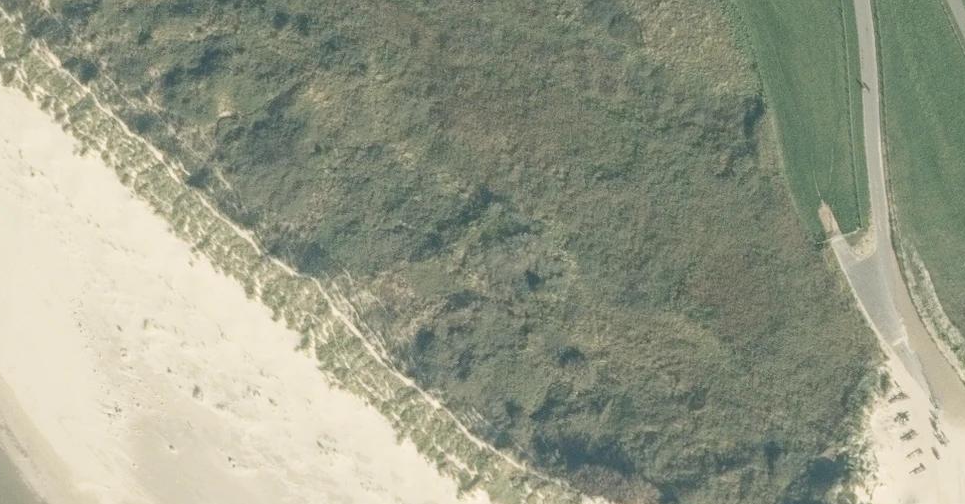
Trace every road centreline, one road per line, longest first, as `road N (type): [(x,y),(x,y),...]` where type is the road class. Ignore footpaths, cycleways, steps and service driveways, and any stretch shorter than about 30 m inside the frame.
road 1 (unclassified): [(940,398),(900,284),(874,0)]

